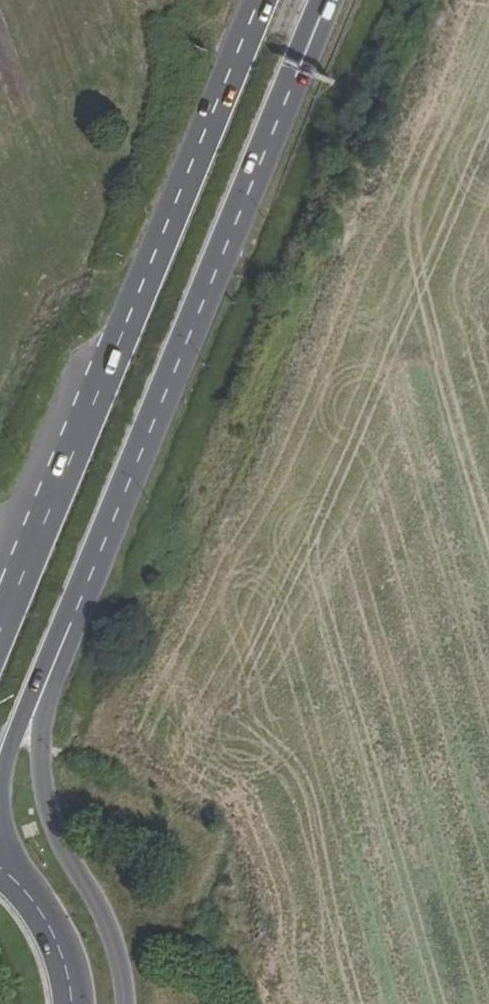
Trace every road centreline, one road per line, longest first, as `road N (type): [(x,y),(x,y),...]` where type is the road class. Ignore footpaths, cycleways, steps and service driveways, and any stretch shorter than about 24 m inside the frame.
road 1 (primary): [(88,582),(297,72)]
road 2 (primary): [(259,0),(57,492)]
road 3 (primary): [(129,1003),(121,960),(52,823),(43,776),(88,582)]
road 4 (primary): [(16,879),(3,775),(50,654),(88,582)]
road 5 (primary): [(57,492),(0,629)]
road 6 (primary): [(71,1003),(50,925),(16,879)]

